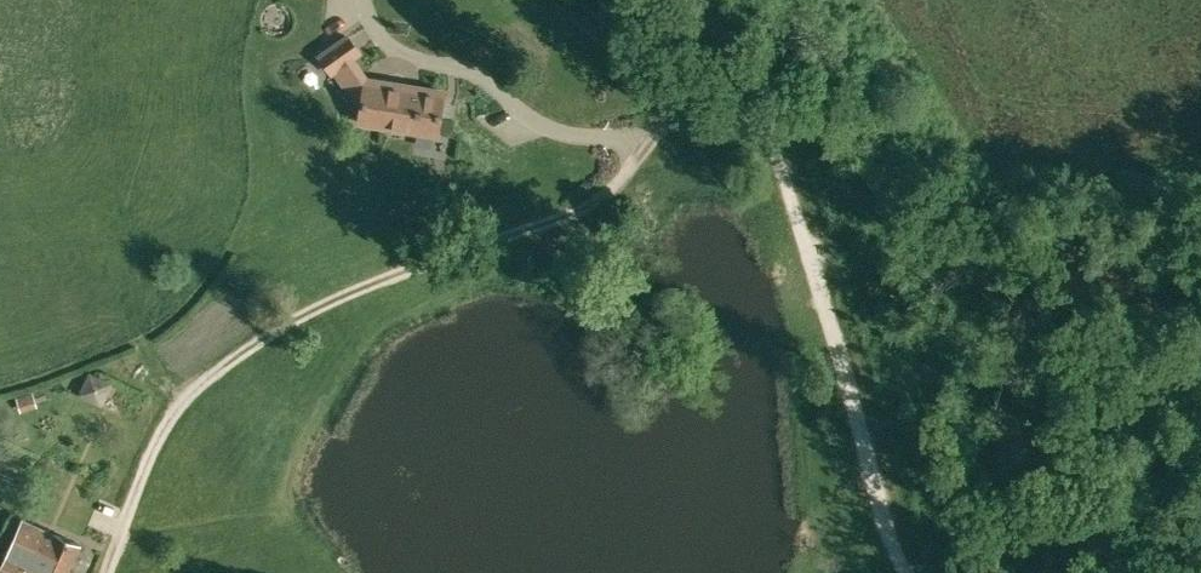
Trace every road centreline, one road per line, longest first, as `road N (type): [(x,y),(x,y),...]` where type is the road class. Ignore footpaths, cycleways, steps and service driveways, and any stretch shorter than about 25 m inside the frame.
road 1 (track): [(700,136),(565,208),(333,291),(274,326),(173,409),(132,459),(115,498),(105,572)]
road 2 (track): [(908,572),(888,541),(863,456),(855,394),(794,190),(777,94),(726,0)]
road 3 (track): [(777,94),(700,136),(563,137),(538,129),(471,74),(401,65),(359,0)]

